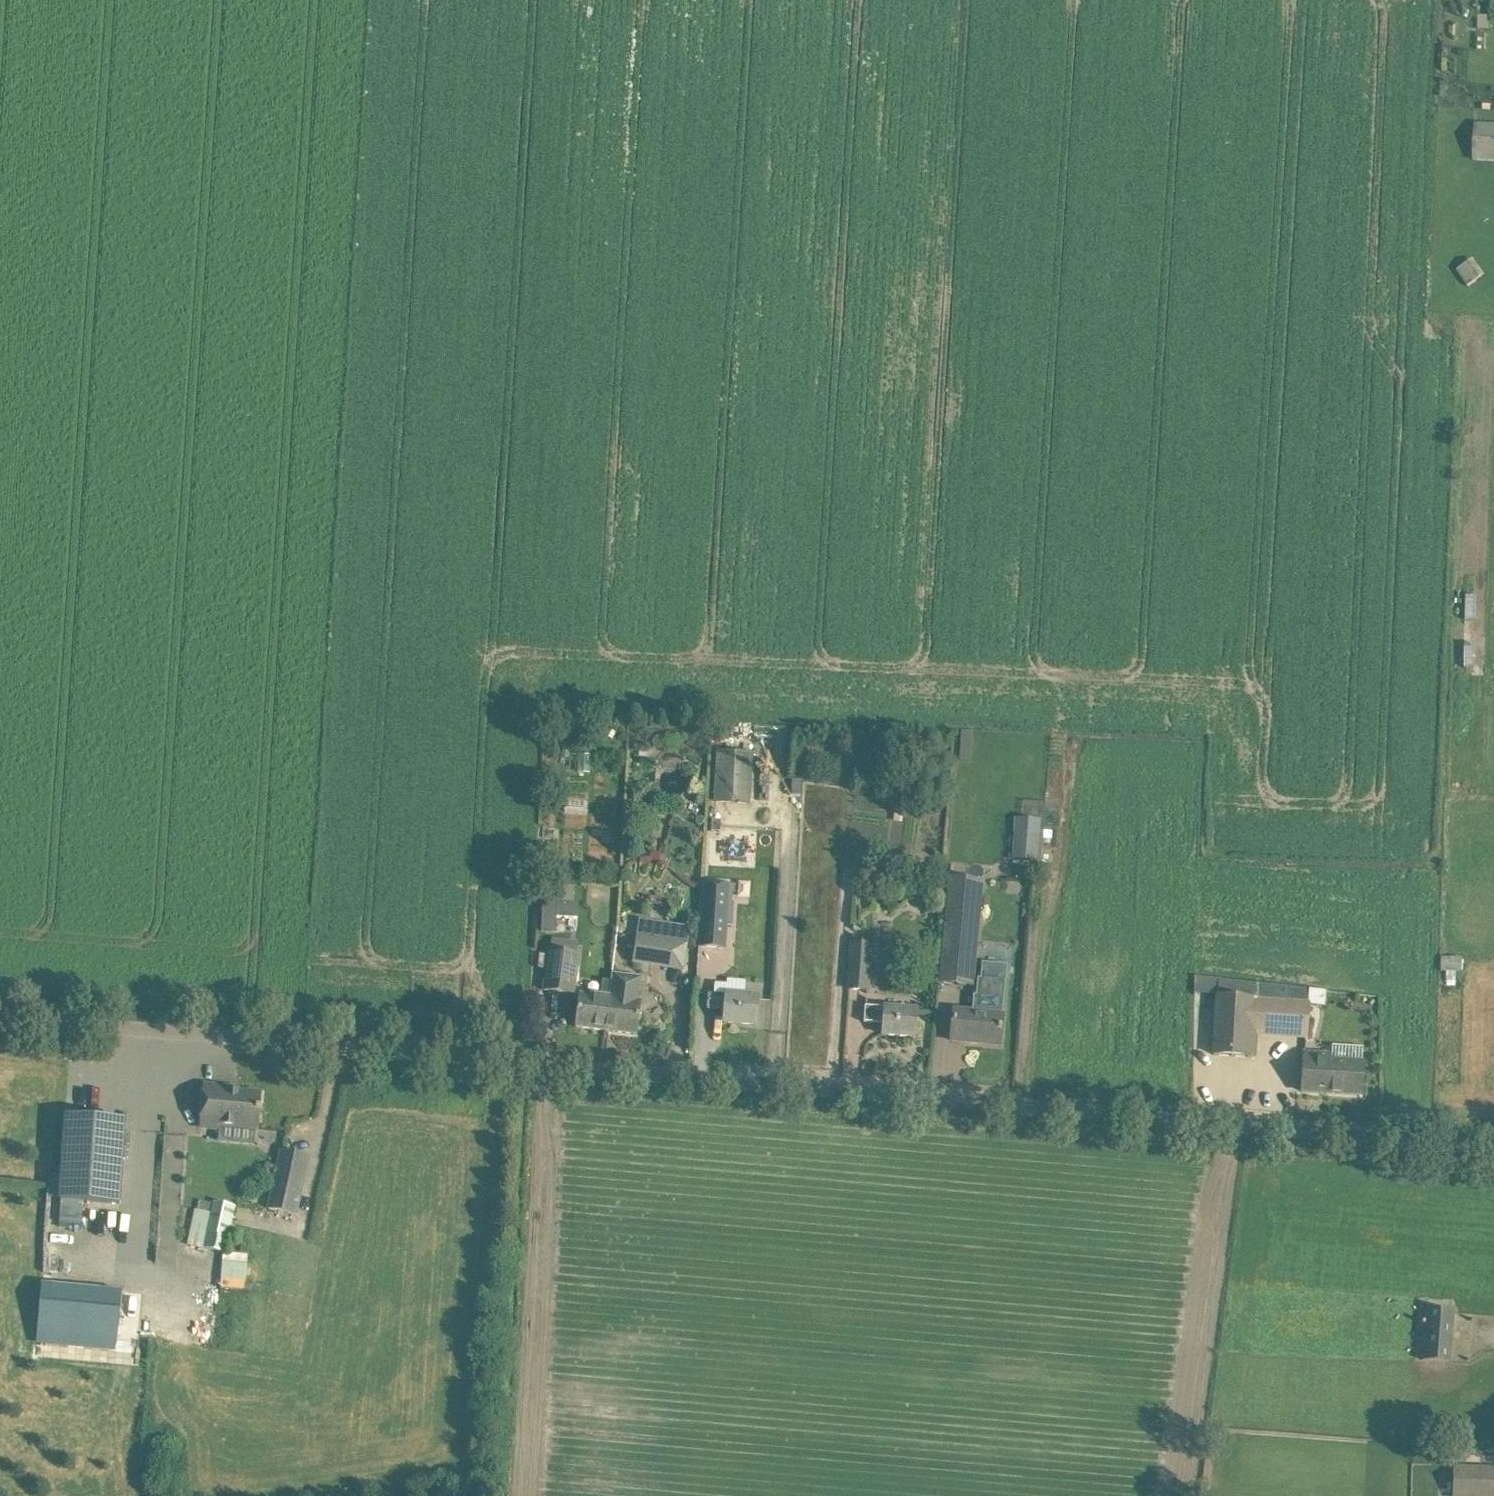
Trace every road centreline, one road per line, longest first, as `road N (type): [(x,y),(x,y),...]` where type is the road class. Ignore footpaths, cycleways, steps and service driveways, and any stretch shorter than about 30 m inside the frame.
road 1 (unclassified): [(1493,1148),(0,1016)]

